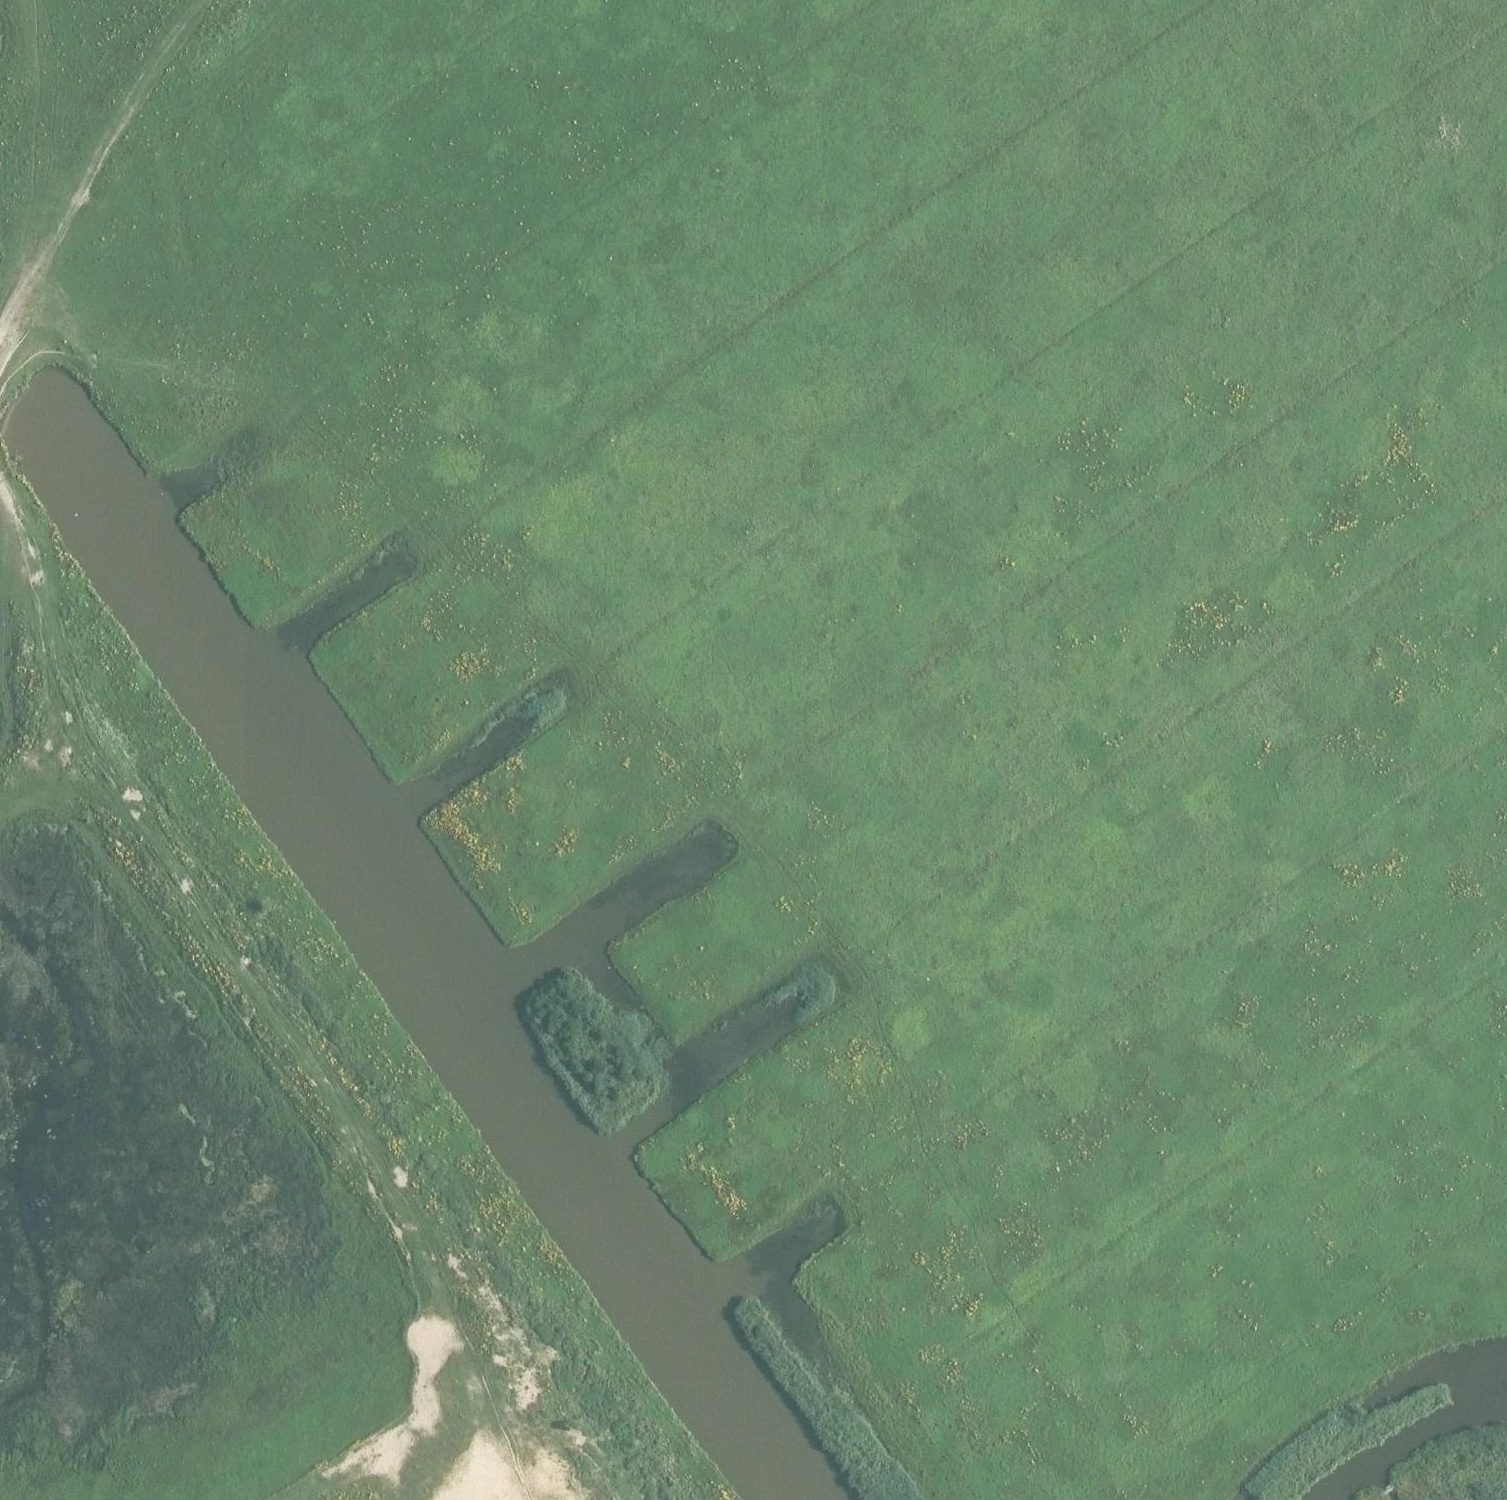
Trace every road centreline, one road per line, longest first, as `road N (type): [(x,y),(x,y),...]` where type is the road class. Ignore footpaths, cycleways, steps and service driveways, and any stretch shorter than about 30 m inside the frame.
road 1 (track): [(0,344),(50,243),(215,0)]

